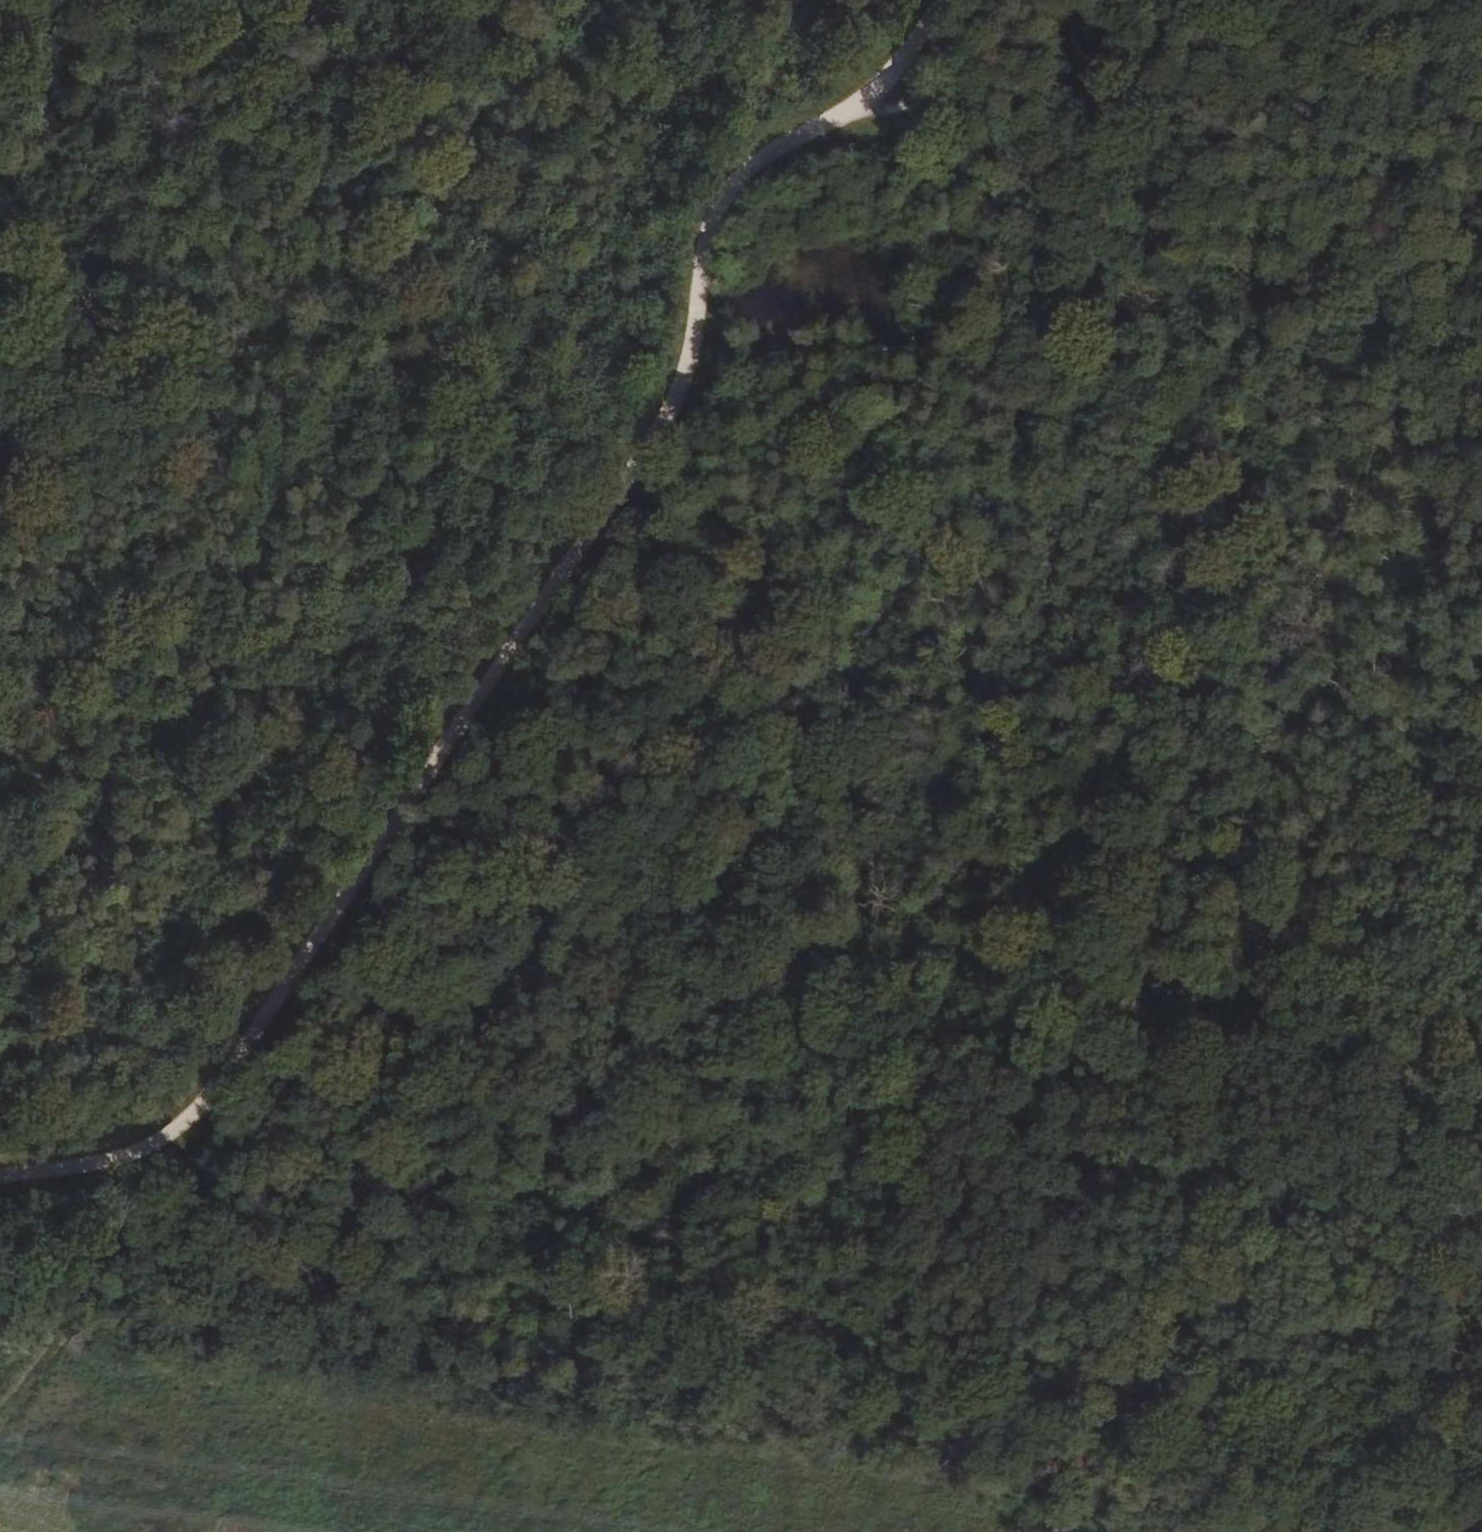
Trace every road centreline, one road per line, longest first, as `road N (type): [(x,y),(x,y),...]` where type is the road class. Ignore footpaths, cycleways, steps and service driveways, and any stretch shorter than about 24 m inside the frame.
road 1 (track): [(912,86),(868,127),(754,183),(722,217),(706,264),(699,374),(635,528),(556,584),(377,892),(196,1110),(122,1157),(0,1177)]
road 2 (track): [(1481,1175),(1167,1531)]

